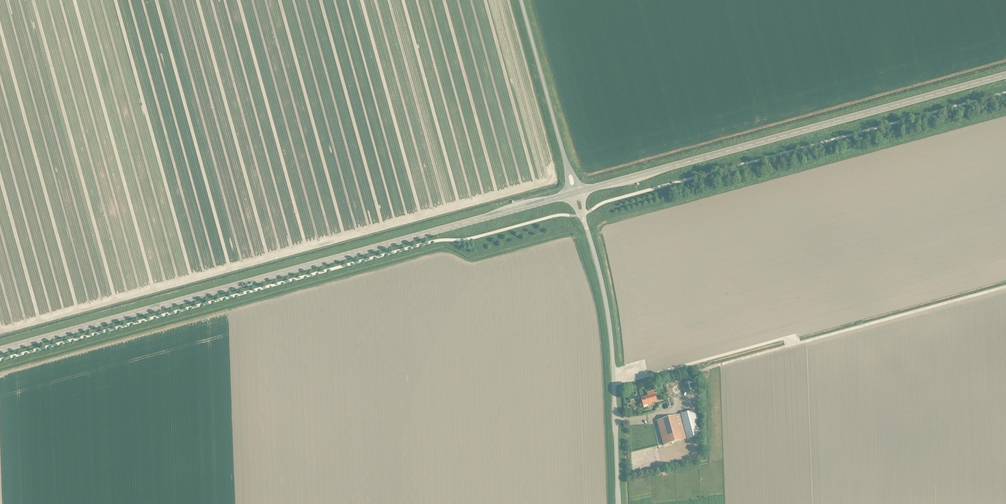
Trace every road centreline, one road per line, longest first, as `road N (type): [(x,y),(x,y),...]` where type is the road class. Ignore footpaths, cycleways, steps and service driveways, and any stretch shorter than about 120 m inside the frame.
road 1 (secondary): [(0,350),(575,193)]
road 2 (secondary): [(575,193),(1005,75)]
road 3 (unclassified): [(619,503),(608,317),(575,193)]
road 4 (unclassified): [(575,193),(521,0)]

